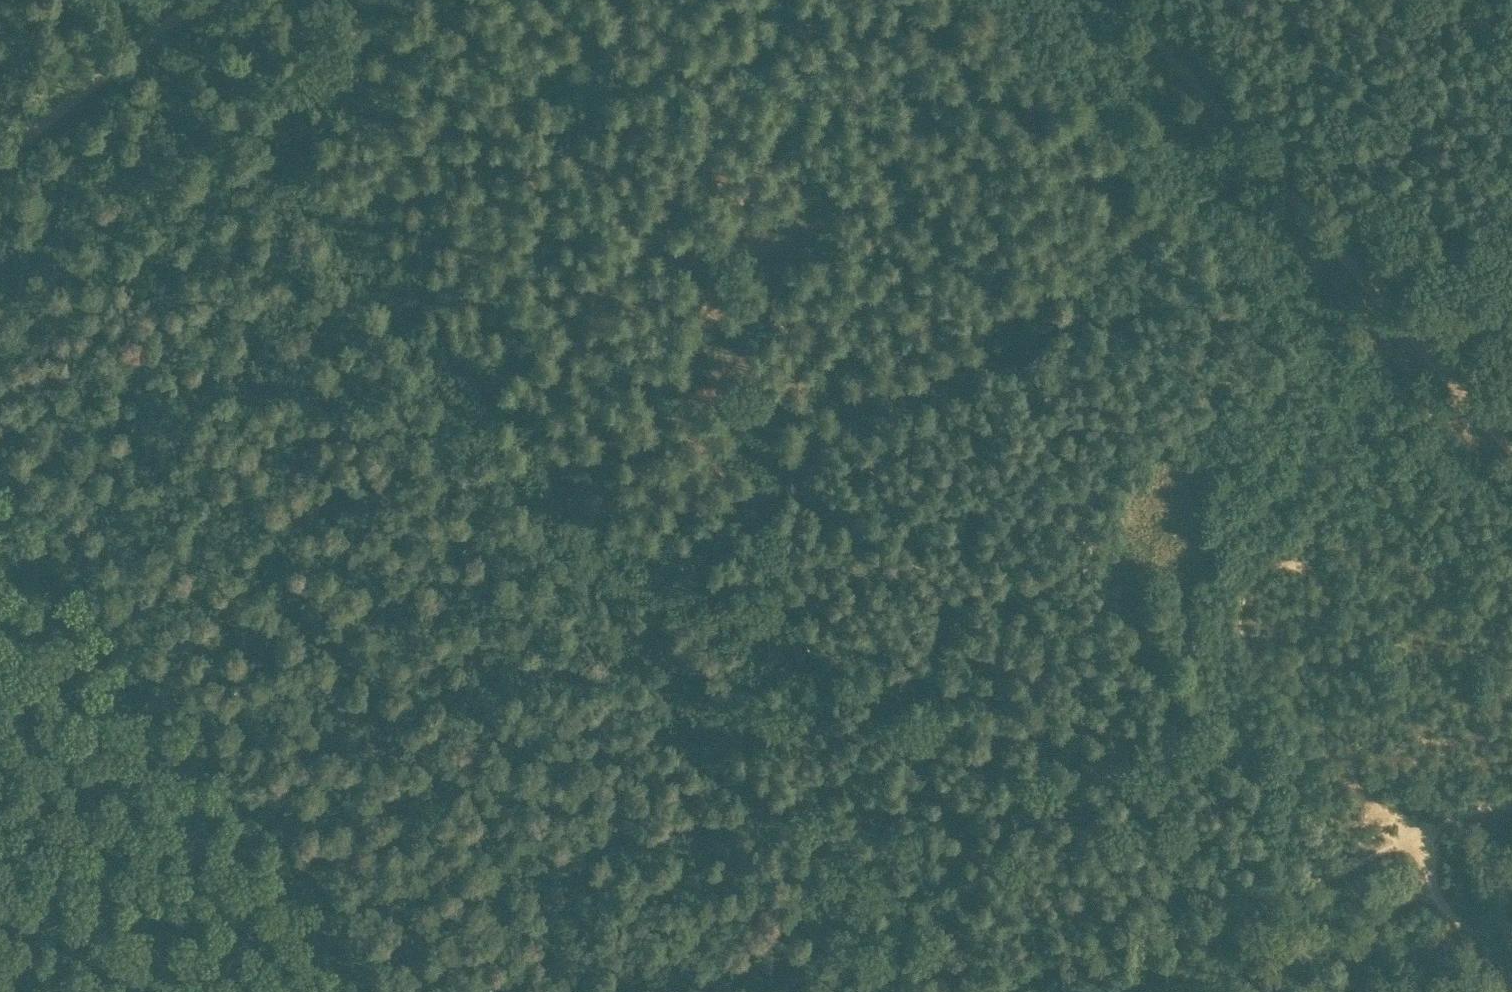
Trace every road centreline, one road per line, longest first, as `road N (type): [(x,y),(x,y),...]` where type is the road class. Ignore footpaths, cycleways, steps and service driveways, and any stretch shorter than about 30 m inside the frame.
road 1 (track): [(1511,445),(1124,0)]
road 2 (track): [(1511,801),(1231,904),(1189,909),(958,991)]
road 3 (track): [(1265,161),(1215,189),(1059,207),(900,205),(786,243)]
road 4 (track): [(0,155),(197,0)]

